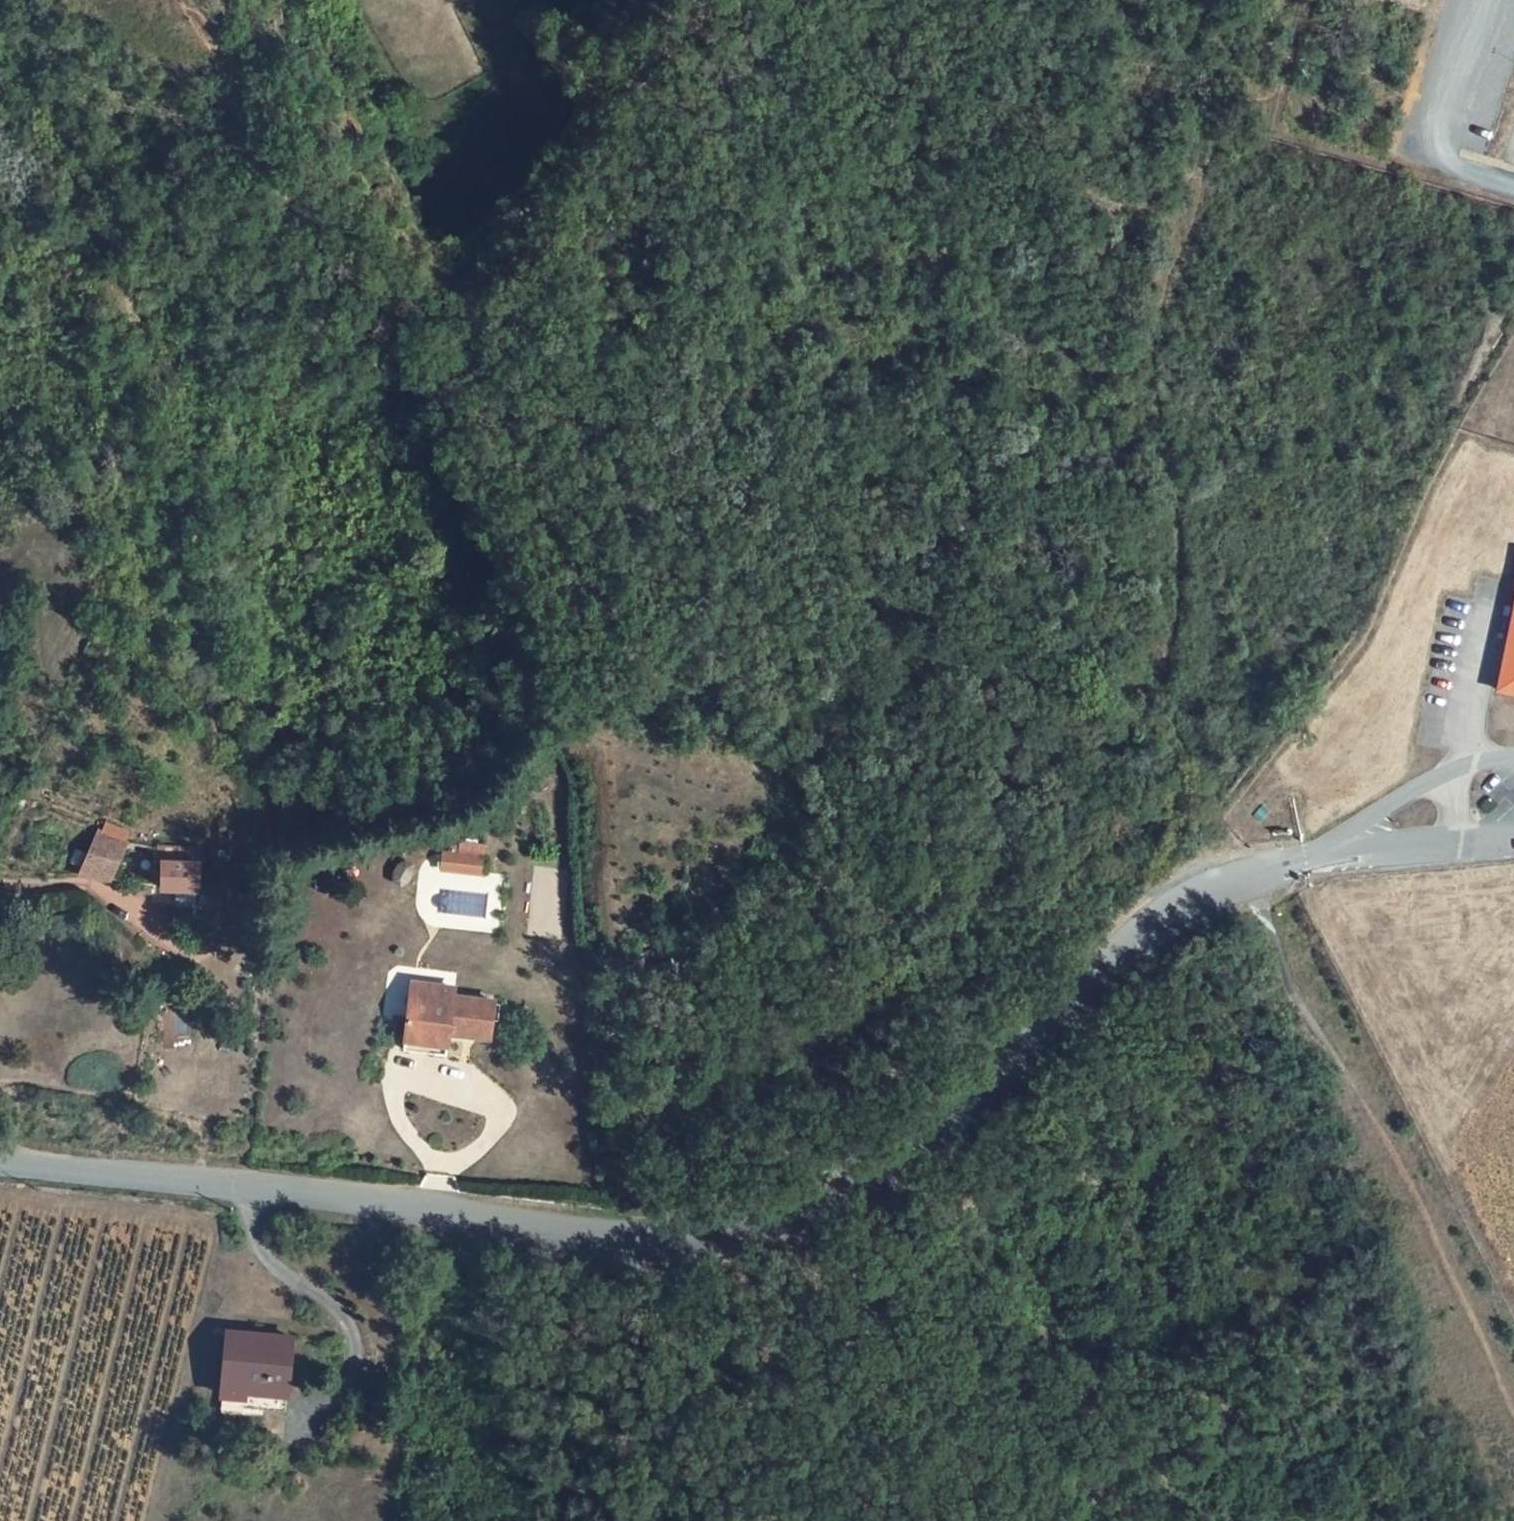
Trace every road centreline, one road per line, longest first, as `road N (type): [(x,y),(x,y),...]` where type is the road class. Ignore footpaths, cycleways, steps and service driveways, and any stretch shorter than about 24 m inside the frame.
road 1 (unclassified): [(0,1161),(417,1199),(602,1255),(638,1258),(833,1201),(884,1173),(942,1128),(1135,942),(1216,893),(1293,864)]

